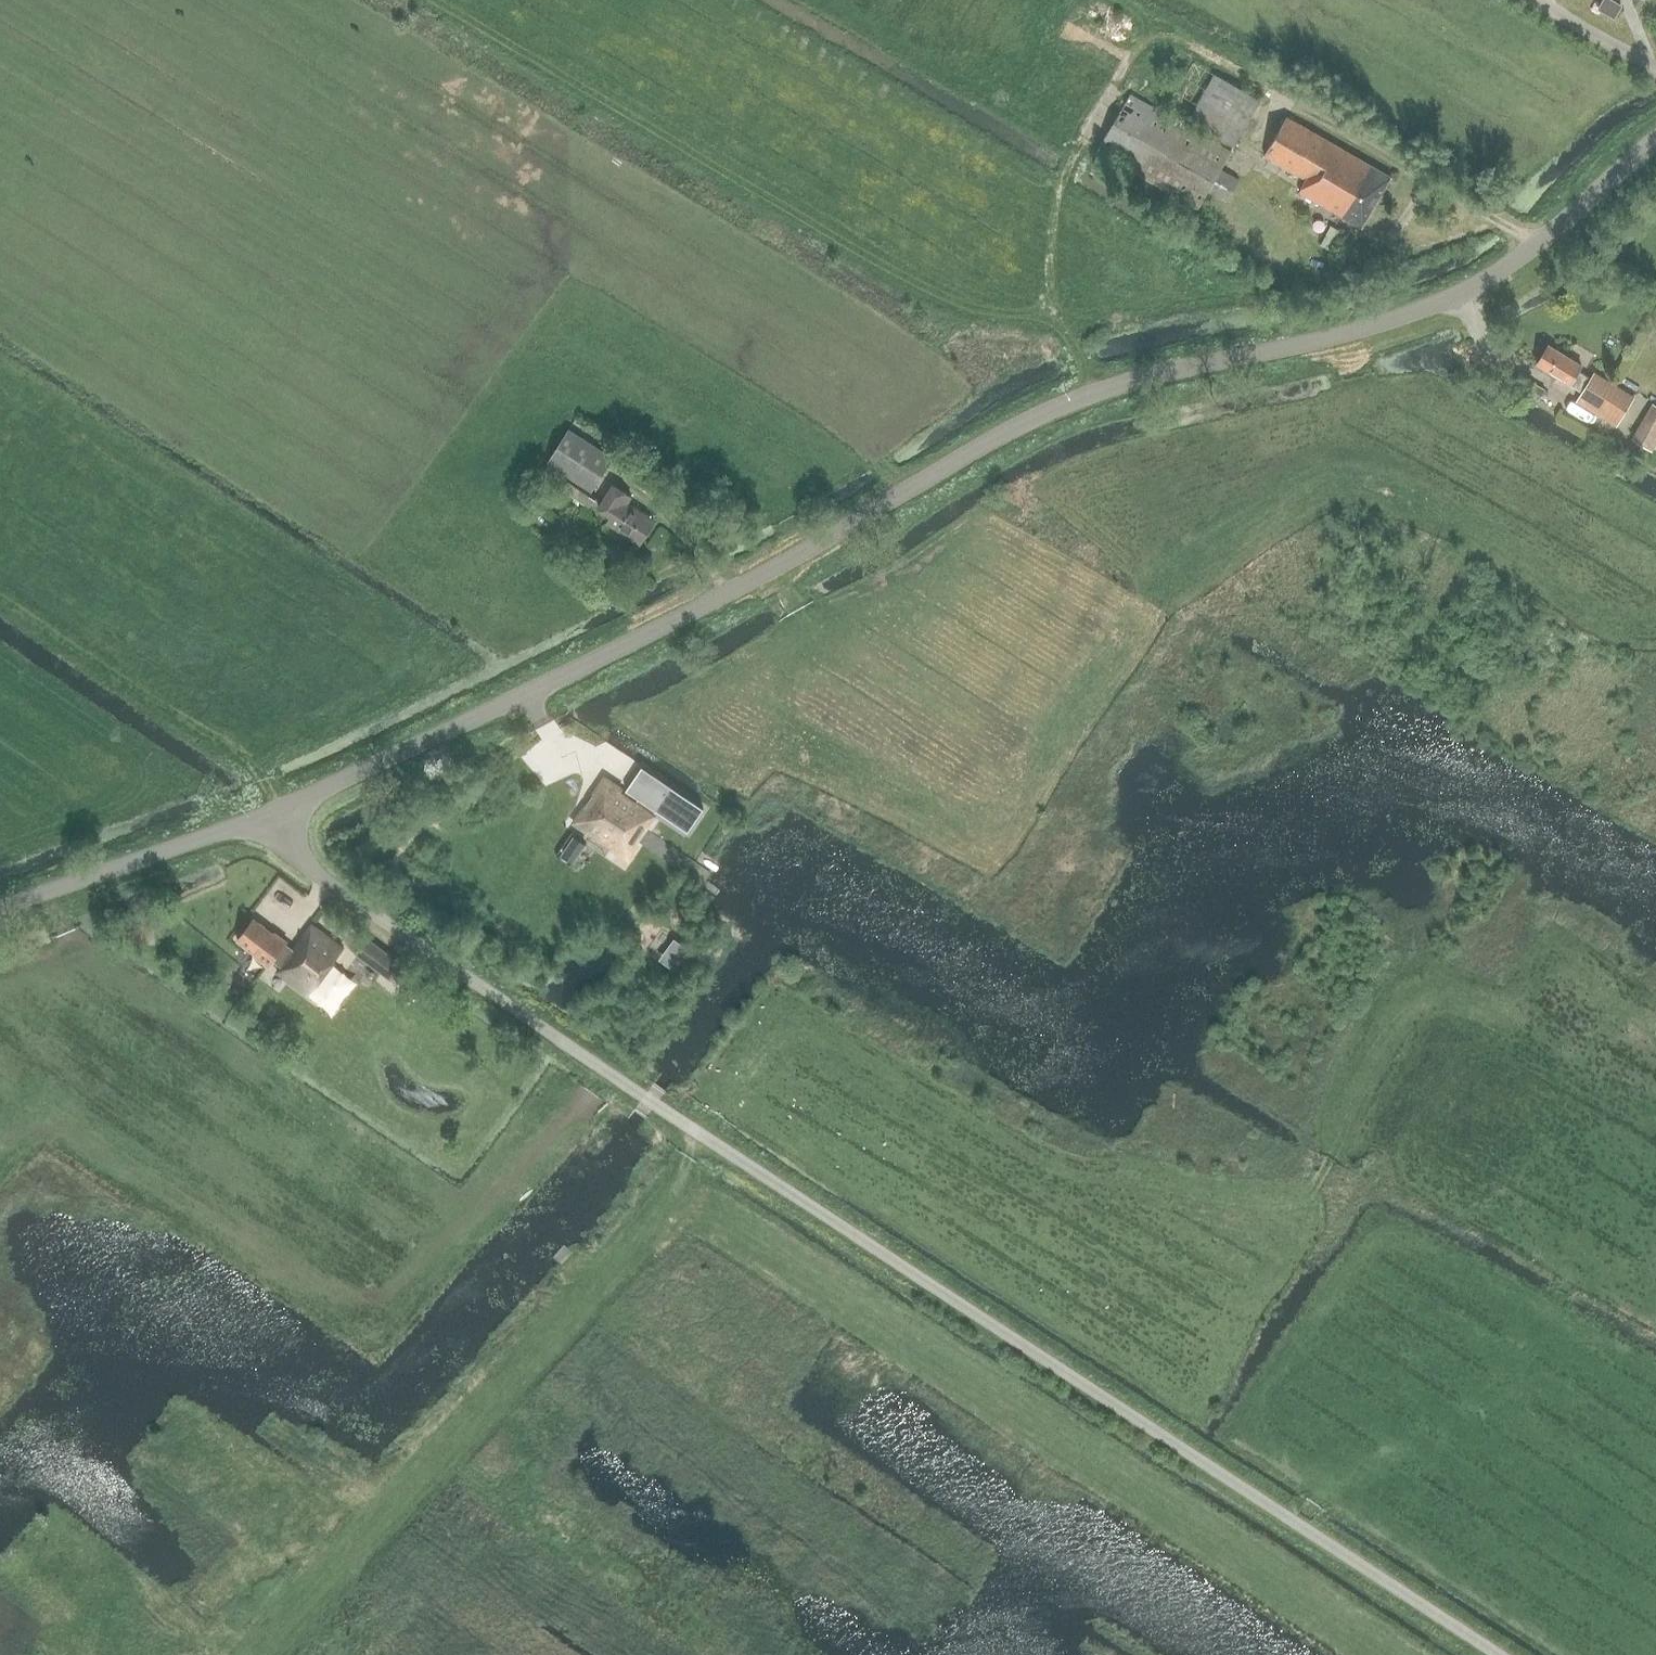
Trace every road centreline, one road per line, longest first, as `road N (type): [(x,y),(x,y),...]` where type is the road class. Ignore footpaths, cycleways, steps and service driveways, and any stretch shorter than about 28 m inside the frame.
road 1 (unclassified): [(272,813),(750,579),(1060,402),(1318,340),(1471,284),(1655,141)]
road 2 (unclassified): [(1500,1654),(700,1135),(298,855),(272,813)]
road 3 (track): [(263,1654),(650,1232),(700,1135)]
road 4 (unclassified): [(0,911),(272,813)]

